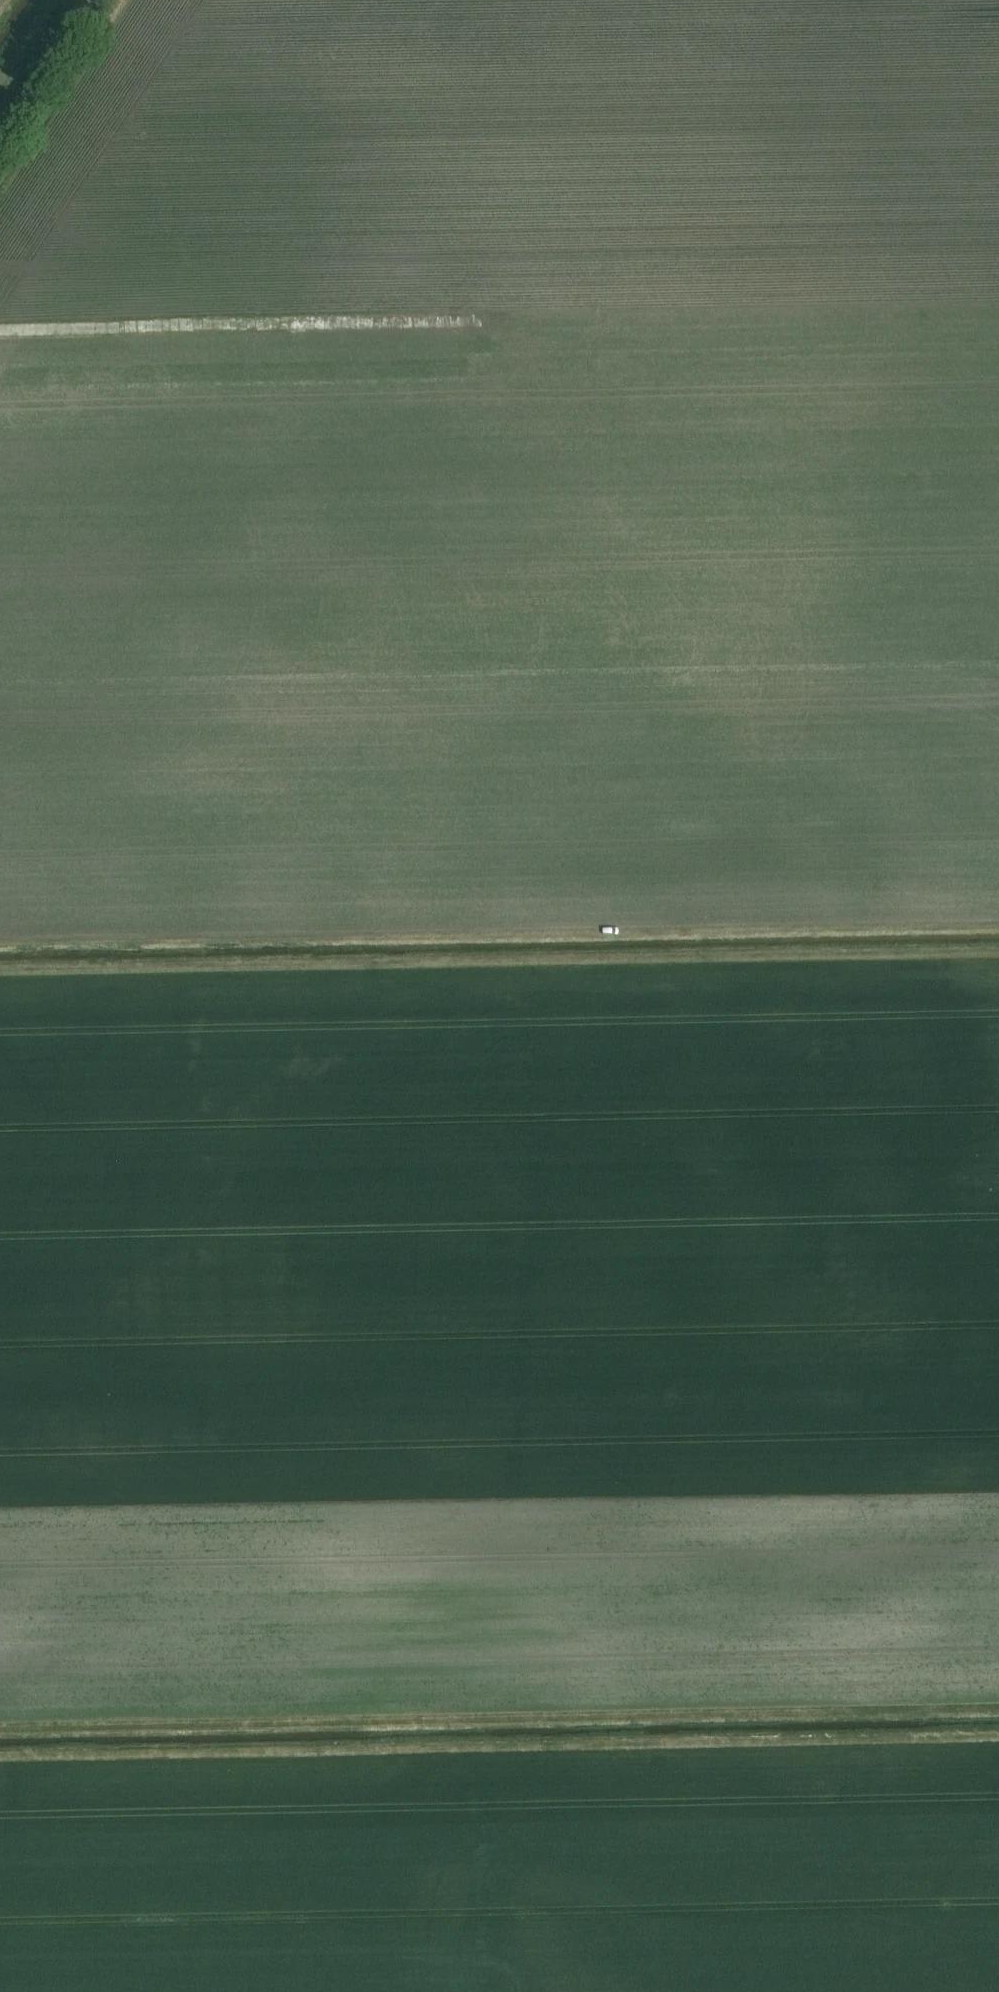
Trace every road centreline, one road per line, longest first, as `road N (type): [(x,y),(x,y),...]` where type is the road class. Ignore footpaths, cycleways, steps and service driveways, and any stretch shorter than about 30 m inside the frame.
road 1 (unclassified): [(0,138),(90,0)]

